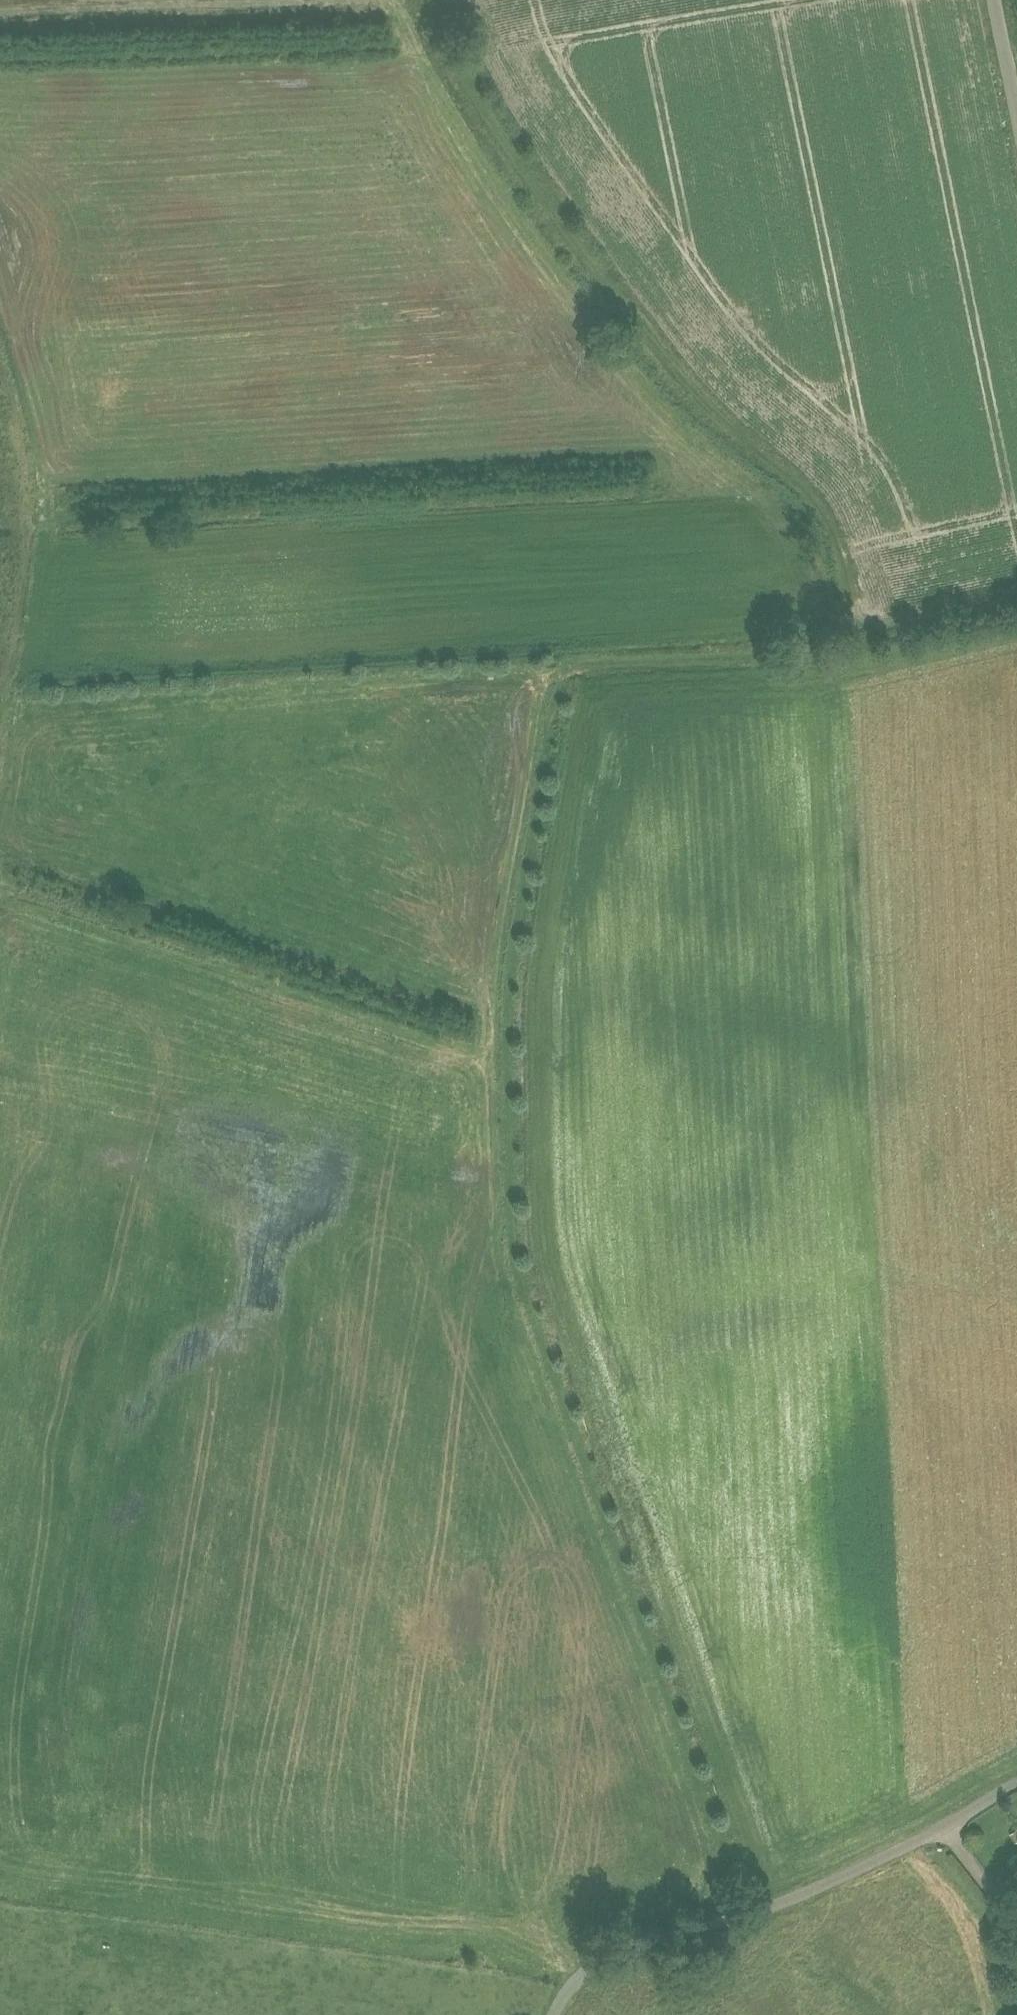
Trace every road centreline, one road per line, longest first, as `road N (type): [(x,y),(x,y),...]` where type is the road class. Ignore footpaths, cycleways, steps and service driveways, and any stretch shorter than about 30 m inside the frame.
road 1 (unclassified): [(556,2014),(562,2000),(618,1956),(815,1892),(901,1854),(1016,1786)]
road 2 (track): [(1016,605),(869,634)]

